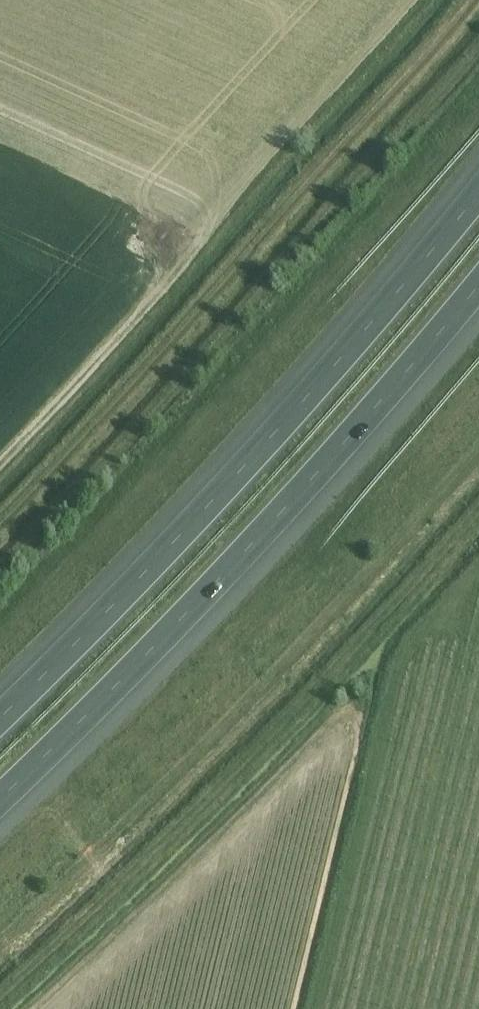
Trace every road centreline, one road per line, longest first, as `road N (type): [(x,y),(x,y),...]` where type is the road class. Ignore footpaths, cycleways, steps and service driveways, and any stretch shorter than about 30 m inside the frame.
road 1 (motorway): [(478,194),(295,414),(114,612),(0,721)]
road 2 (motorway): [(0,802),(336,457),(478,290)]

